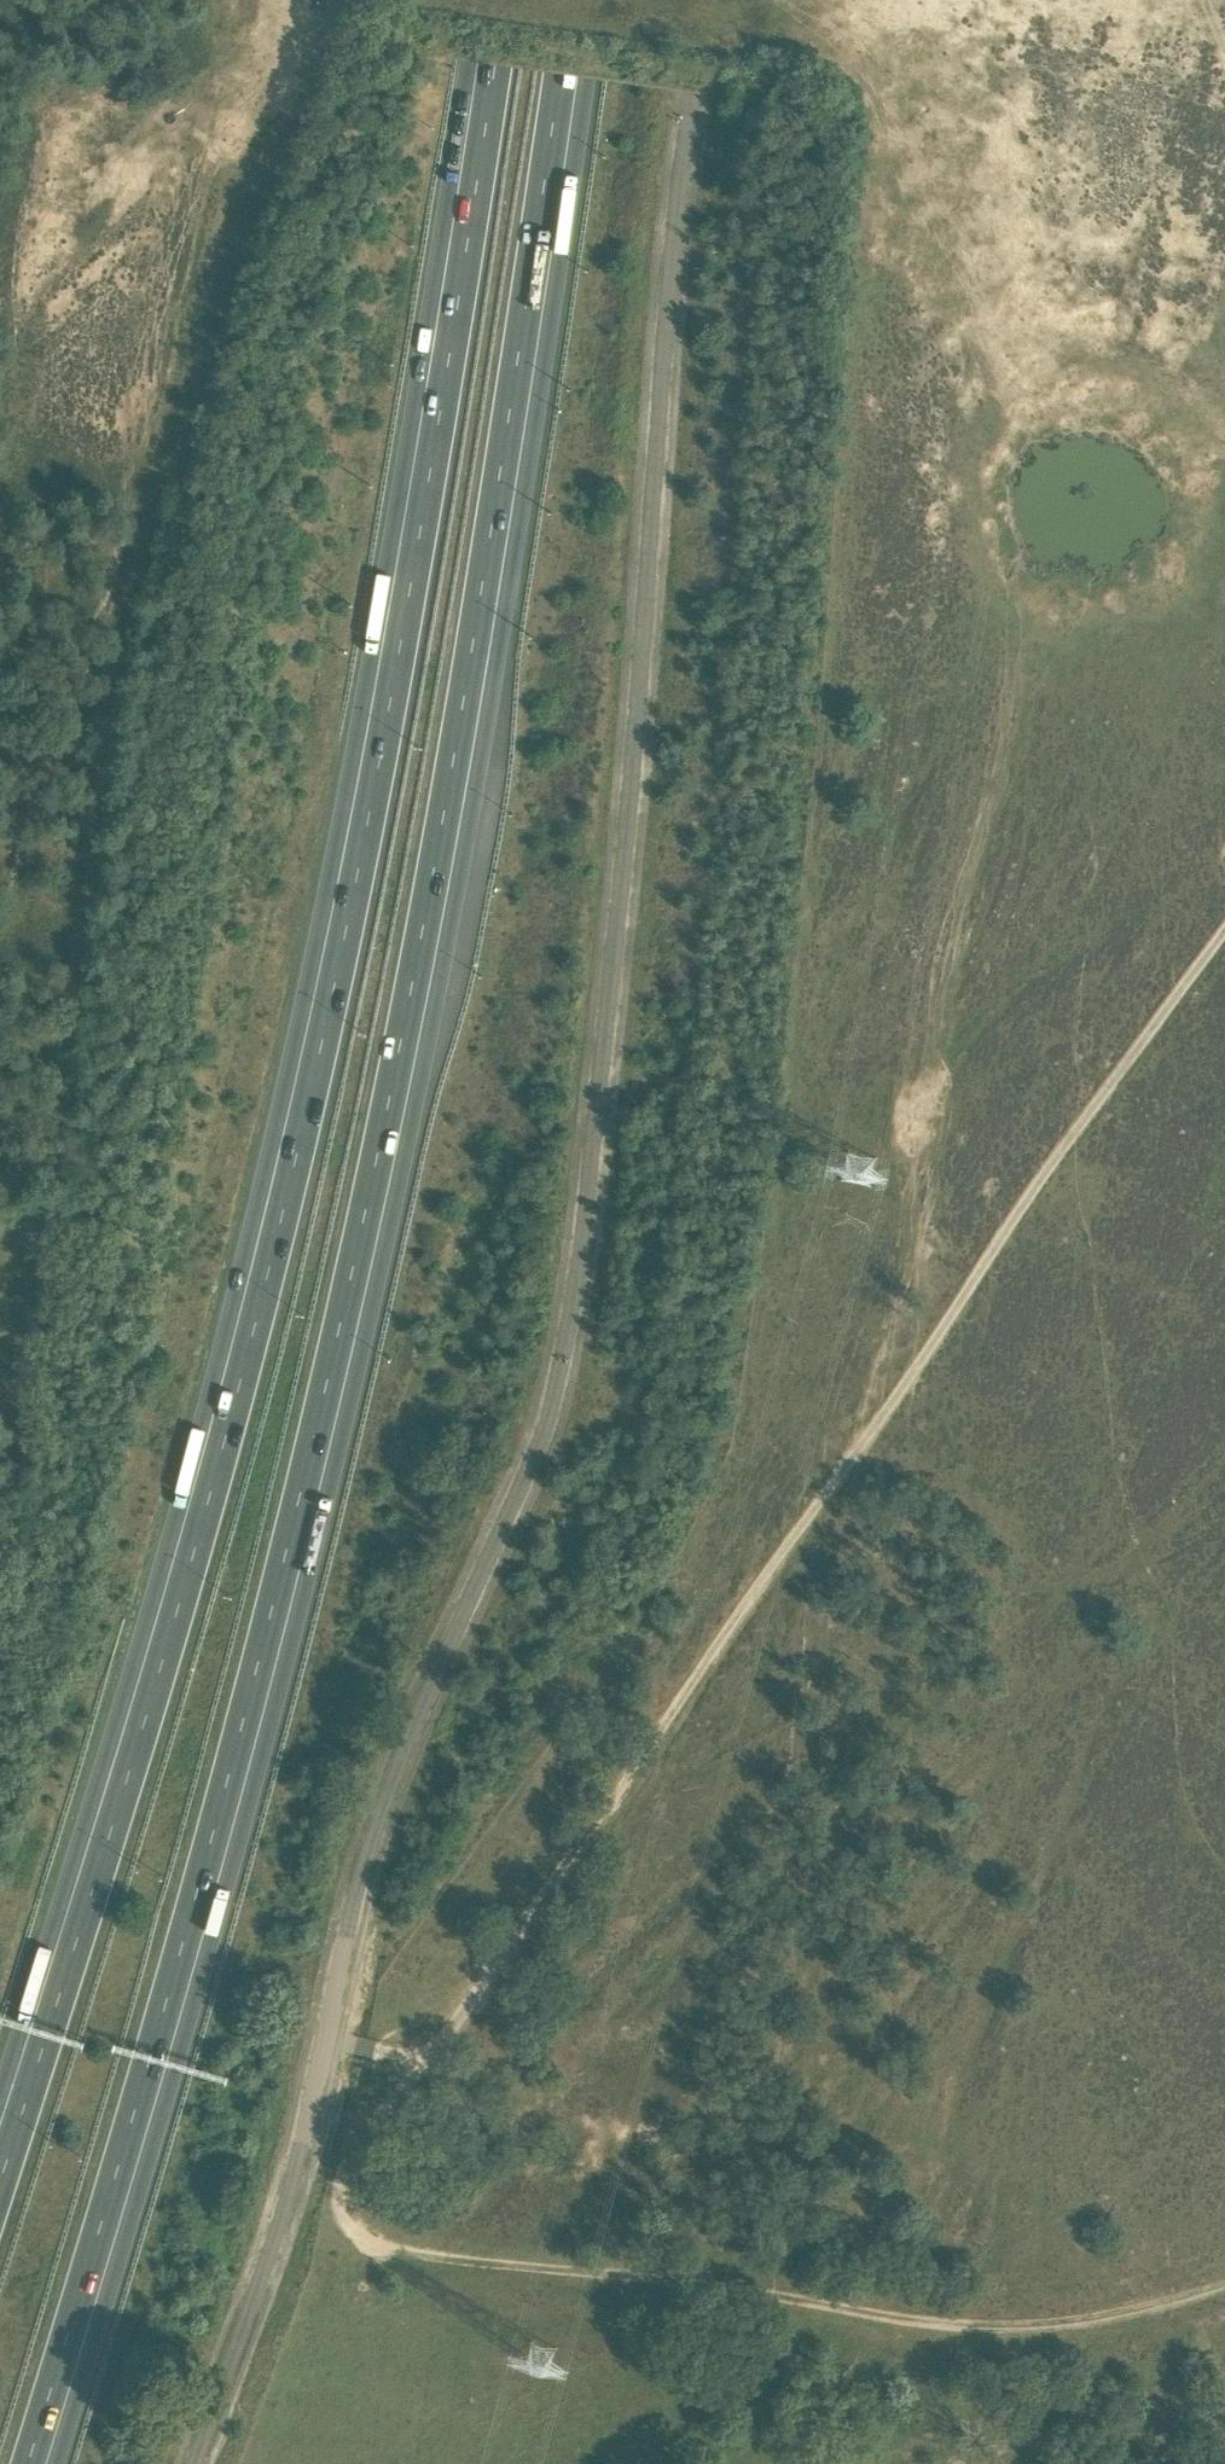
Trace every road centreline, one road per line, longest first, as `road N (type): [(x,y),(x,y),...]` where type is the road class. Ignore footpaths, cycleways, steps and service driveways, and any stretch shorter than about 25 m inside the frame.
road 1 (unclassified): [(194,2463),(286,2206),(374,1835),(543,1435),(567,1337),(625,849),(674,231),(707,0)]
road 2 (motorway): [(34,2463),(253,1683),(344,1307),(457,741),(572,0)]
road 3 (motorway): [(504,0),(387,726),(269,1269),(154,1687),(0,2168)]
road 4 (track): [(425,2058),(1224,933)]
road 5 (track): [(1224,2286),(1072,2323),(935,2324),(709,2281),(383,2248),(343,2218),(342,2180),(354,2149),(425,2058)]

